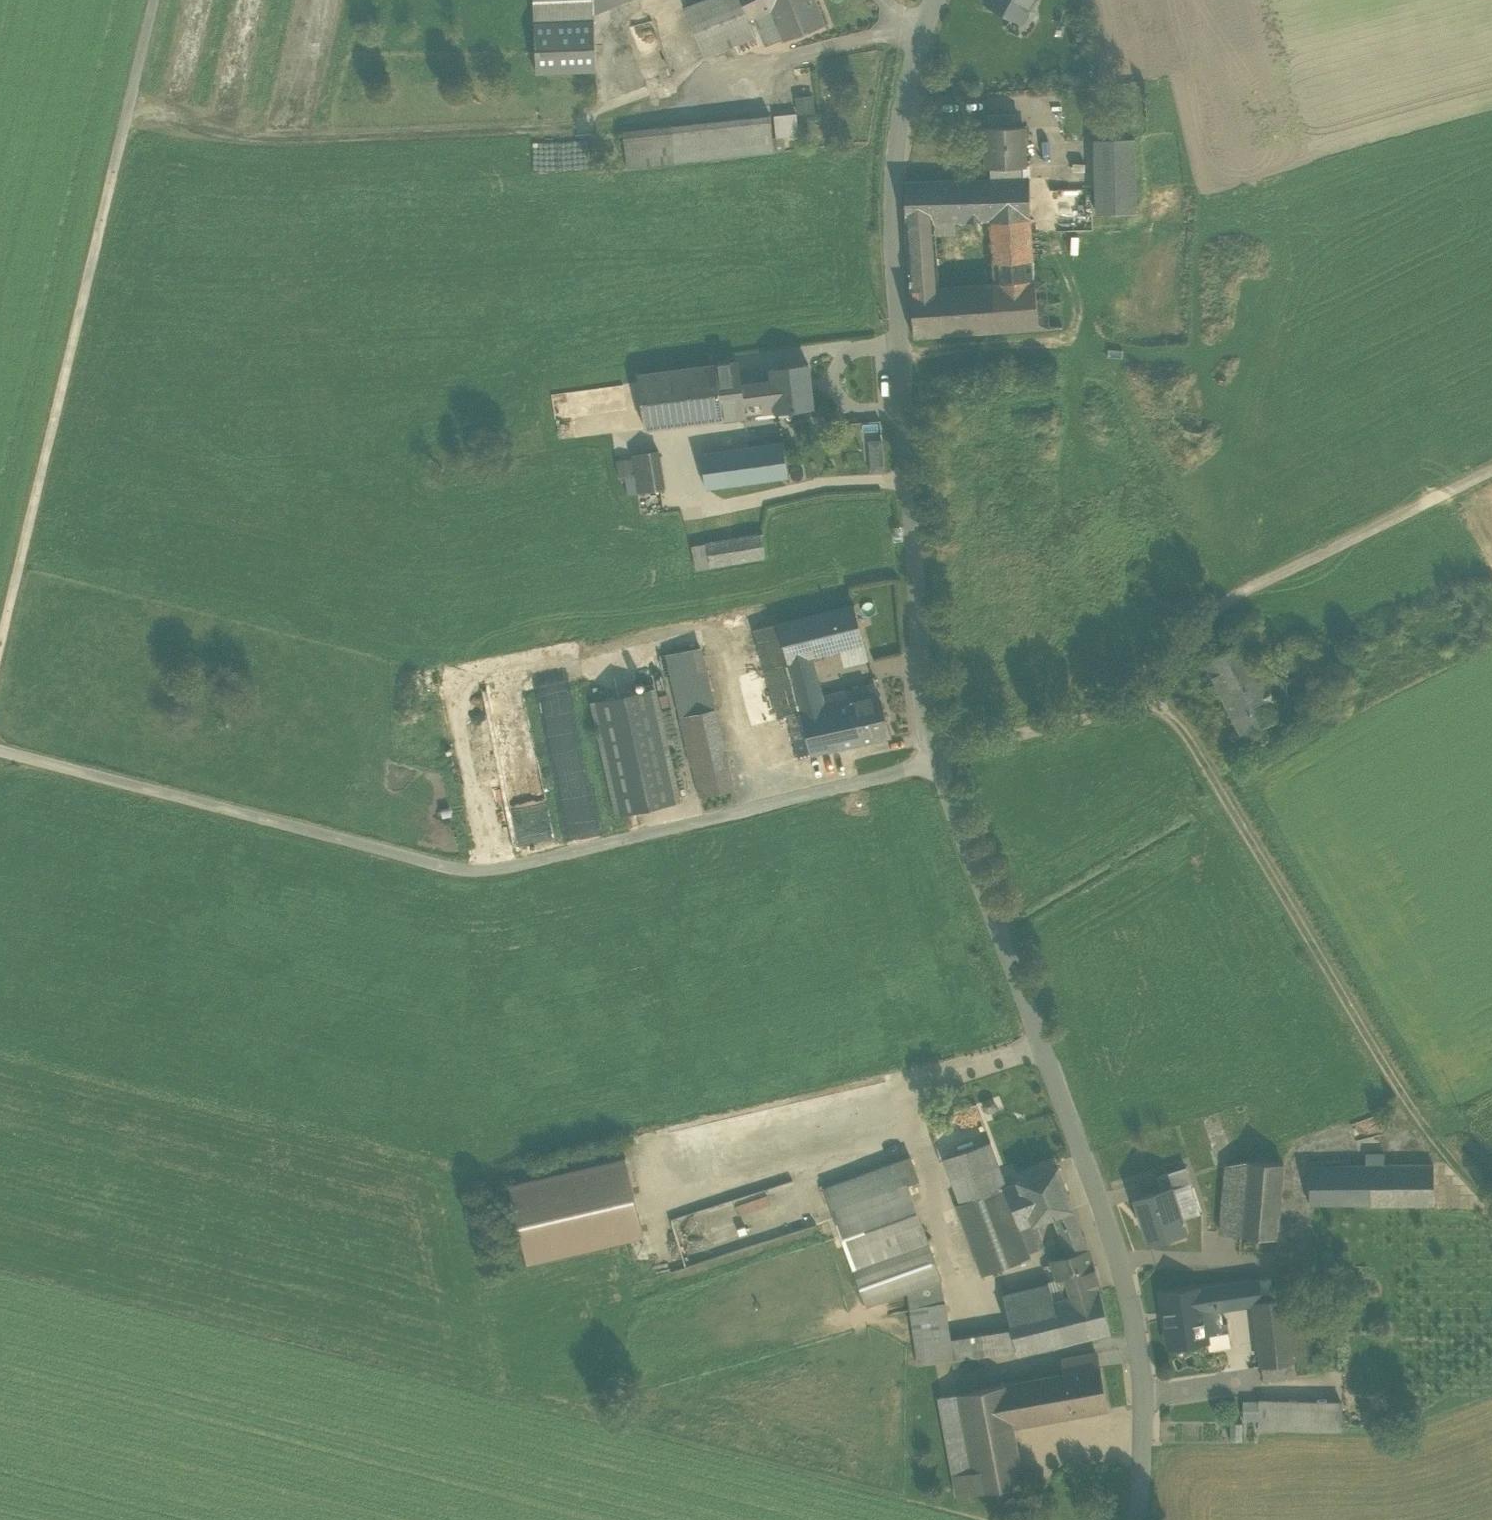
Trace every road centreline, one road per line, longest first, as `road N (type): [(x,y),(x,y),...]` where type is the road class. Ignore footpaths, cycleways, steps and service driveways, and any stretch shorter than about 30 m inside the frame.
road 1 (unclassified): [(938,764),(478,871),(0,751)]
road 2 (track): [(1491,1201),(1428,1135),(1167,713),(1149,704),(935,754)]
road 3 (track): [(128,111),(261,139),(575,128),(787,58),(921,35)]
road 4 (tertiary): [(1142,1519),(1146,1365),(1121,1259),(938,764)]
road 5 (tertiary): [(938,764),(923,688),(891,207),(921,35)]
road 6 (track): [(154,0),(0,645)]
road 7 (track): [(1491,470),(1230,598),(1149,704)]
road 8 (track): [(1428,1135),(1307,1141),(1291,1267)]

